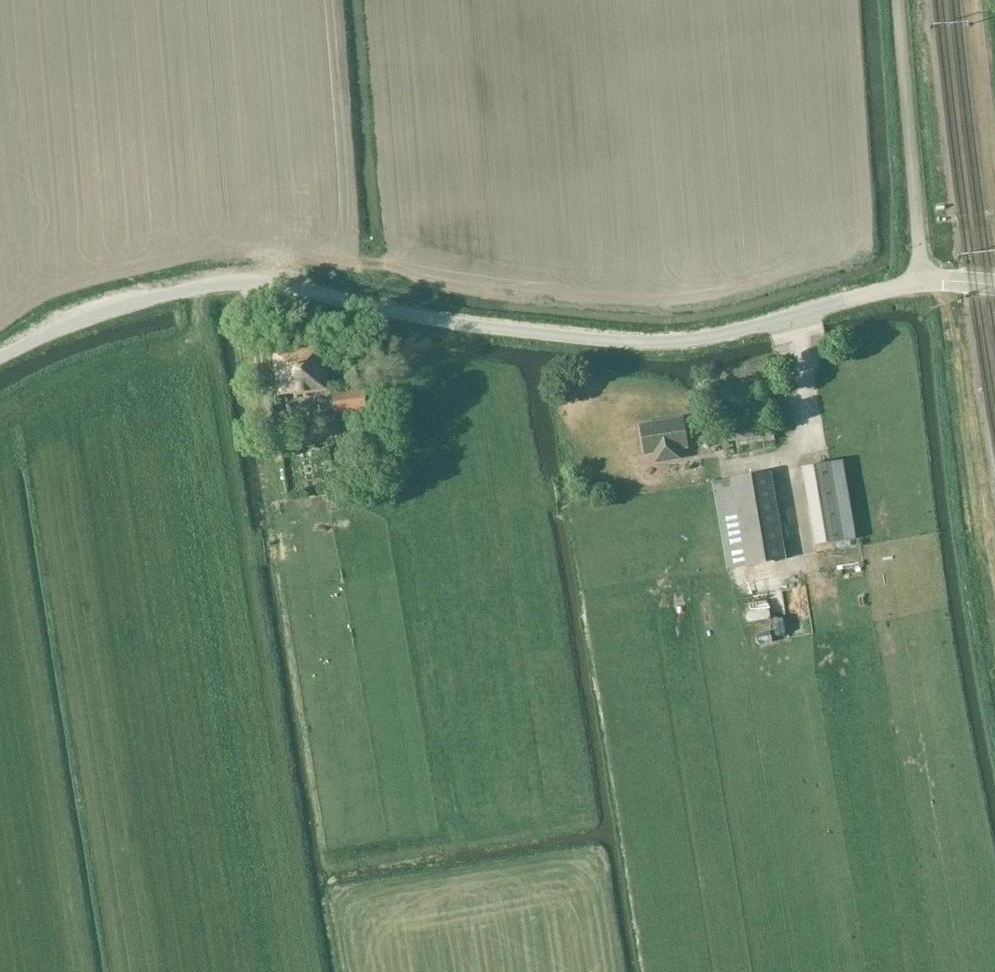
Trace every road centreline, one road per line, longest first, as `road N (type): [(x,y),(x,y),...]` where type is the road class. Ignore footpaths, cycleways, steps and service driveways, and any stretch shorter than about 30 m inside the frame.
road 1 (unclassified): [(0,359),(115,311),(238,284),(456,324),(642,343),(707,338),(922,284)]
road 2 (unclassified): [(922,284),(899,0)]

